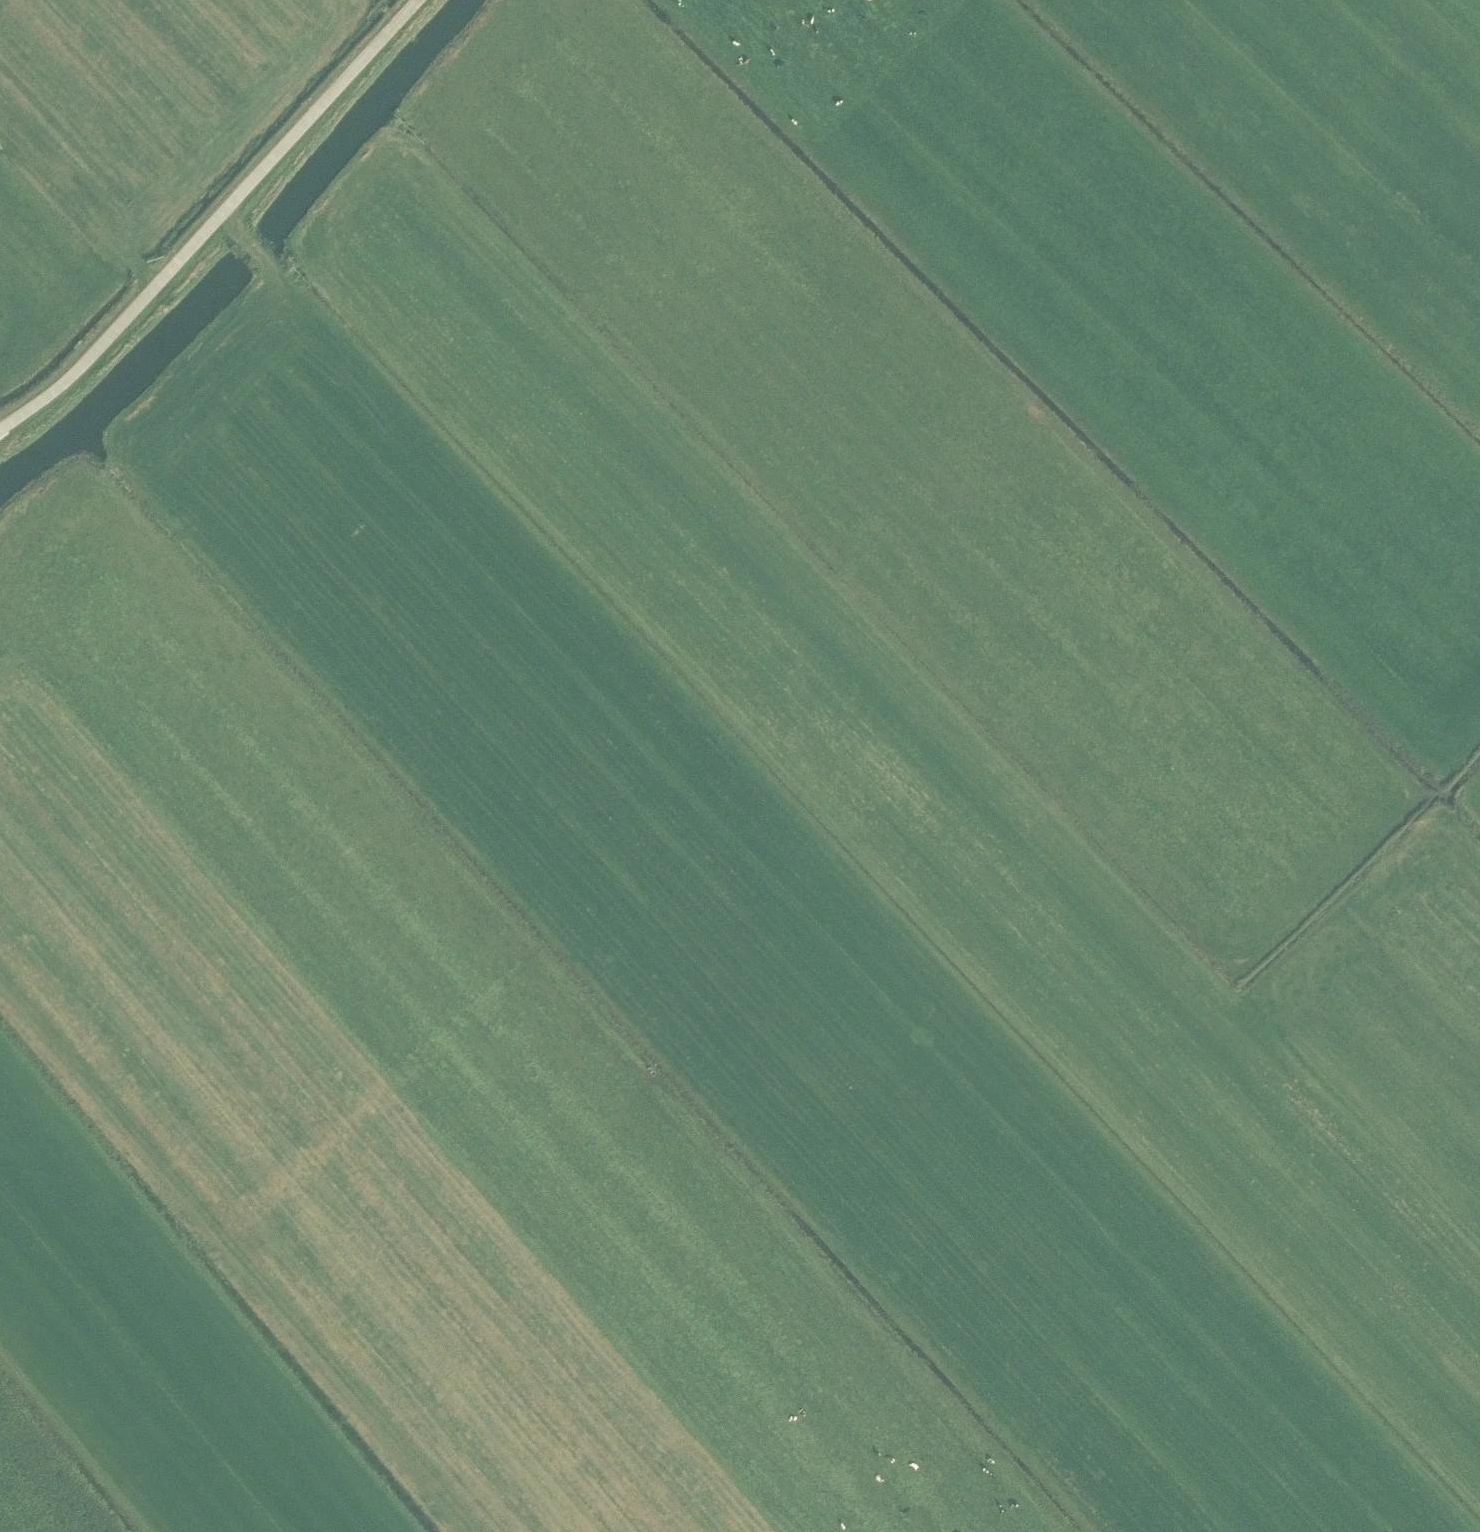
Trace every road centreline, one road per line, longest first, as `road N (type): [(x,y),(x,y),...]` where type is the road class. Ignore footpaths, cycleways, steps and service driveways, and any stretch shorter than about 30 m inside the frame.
road 1 (unclassified): [(0,442),(99,358),(422,0)]

